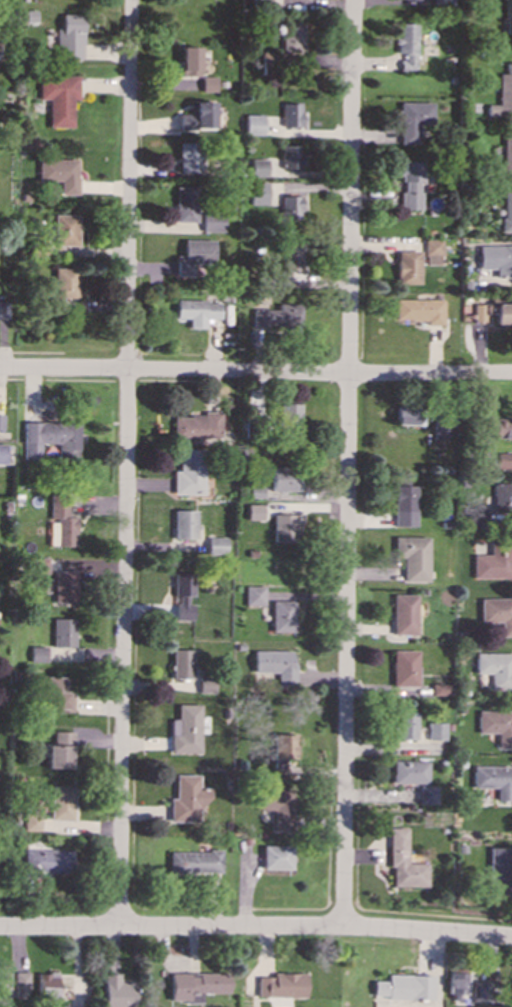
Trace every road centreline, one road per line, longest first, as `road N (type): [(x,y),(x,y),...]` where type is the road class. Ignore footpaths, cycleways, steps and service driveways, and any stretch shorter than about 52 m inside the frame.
road 1 (residential): [(353,0),(343,928)]
road 2 (residential): [(132,0),(120,927)]
road 3 (residential): [(511,938),(319,927),(0,928)]
road 4 (residential): [(511,374),(0,369)]

